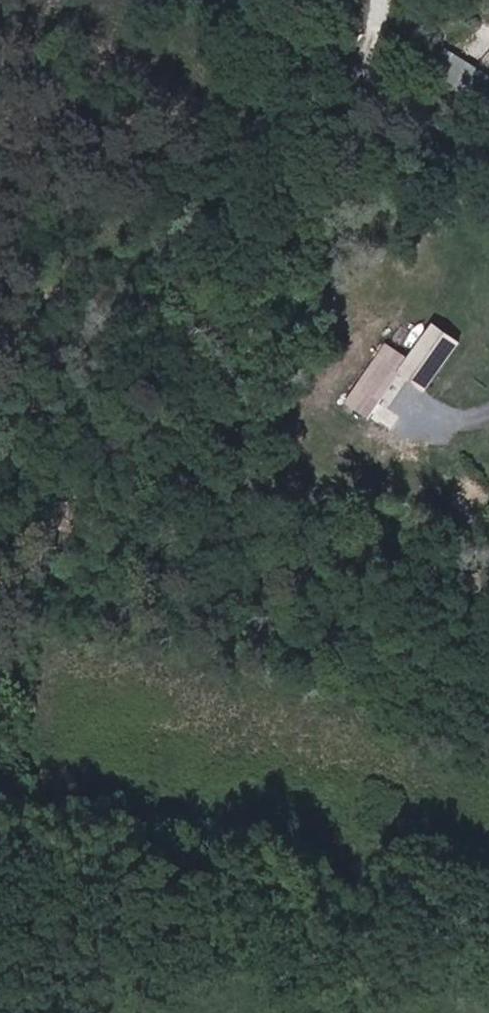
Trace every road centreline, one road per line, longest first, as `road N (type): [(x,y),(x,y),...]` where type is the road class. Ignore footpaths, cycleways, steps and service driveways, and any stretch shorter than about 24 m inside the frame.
road 1 (residential): [(261,0),(488,154)]

